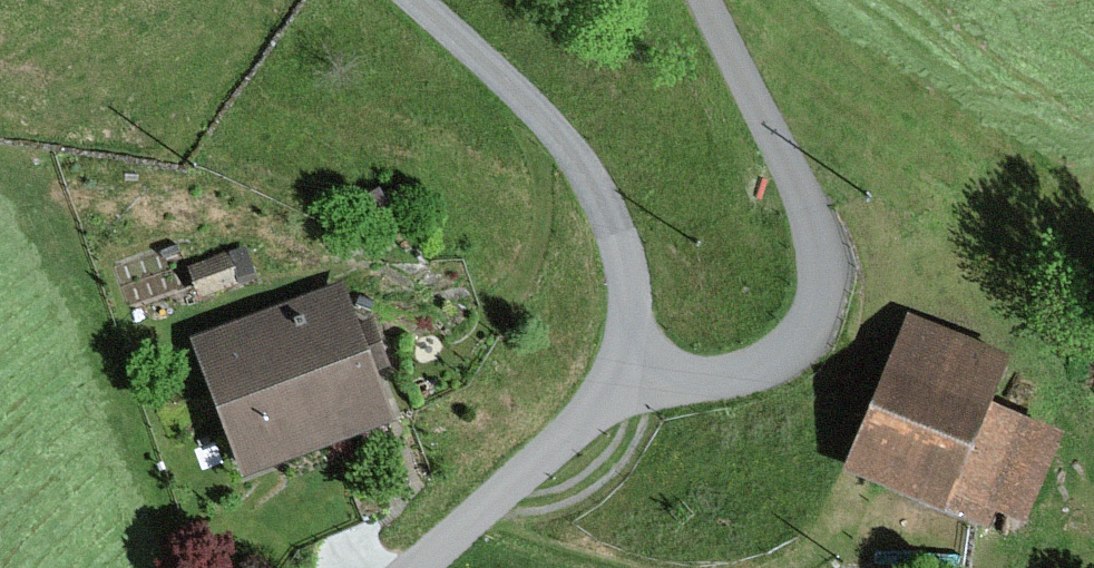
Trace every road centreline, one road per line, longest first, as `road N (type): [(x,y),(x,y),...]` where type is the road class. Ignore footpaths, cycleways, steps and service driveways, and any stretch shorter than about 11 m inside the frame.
road 1 (residential): [(713,0),(829,251),(828,296),(811,341),(738,378),(667,380),(634,371)]
road 2 (residential): [(634,371),(632,282),(602,194),(541,106),(421,0)]
road 3 (residential): [(634,371),(423,567)]

